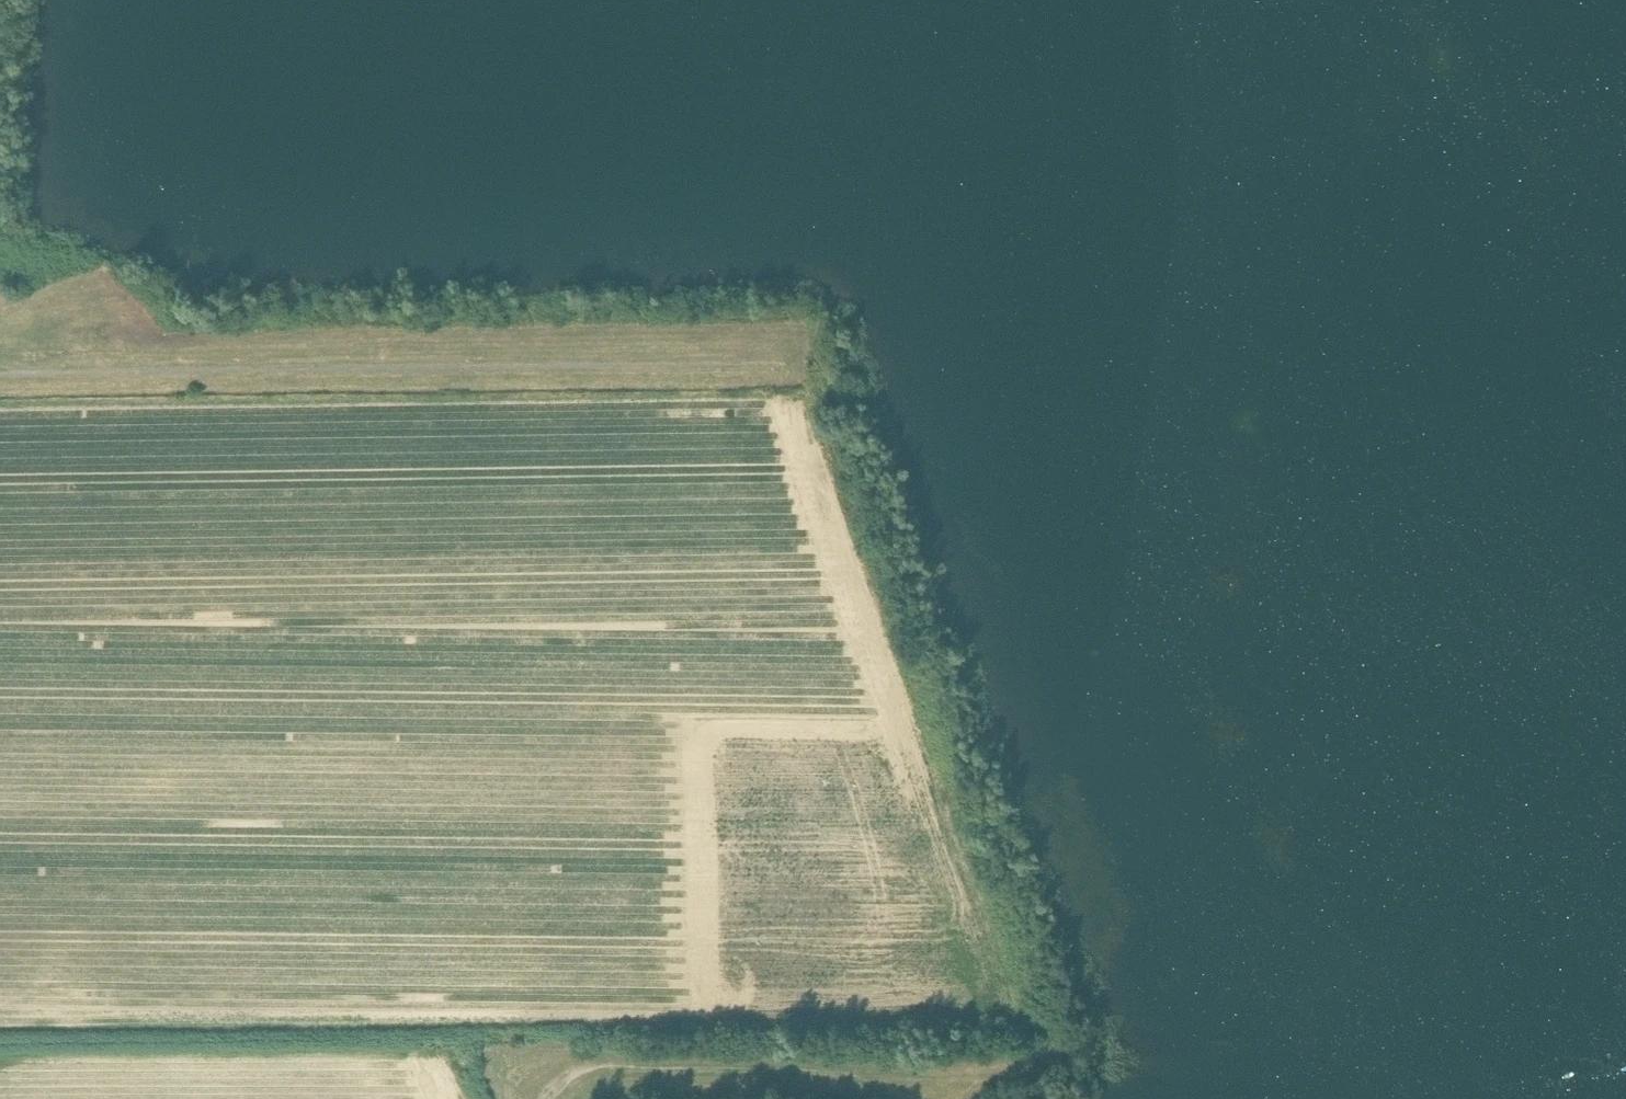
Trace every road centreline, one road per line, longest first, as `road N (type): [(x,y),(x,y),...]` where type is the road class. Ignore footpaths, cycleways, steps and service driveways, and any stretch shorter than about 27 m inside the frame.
road 1 (track): [(575,1065),(1020,1057),(1072,1047),(823,361)]

